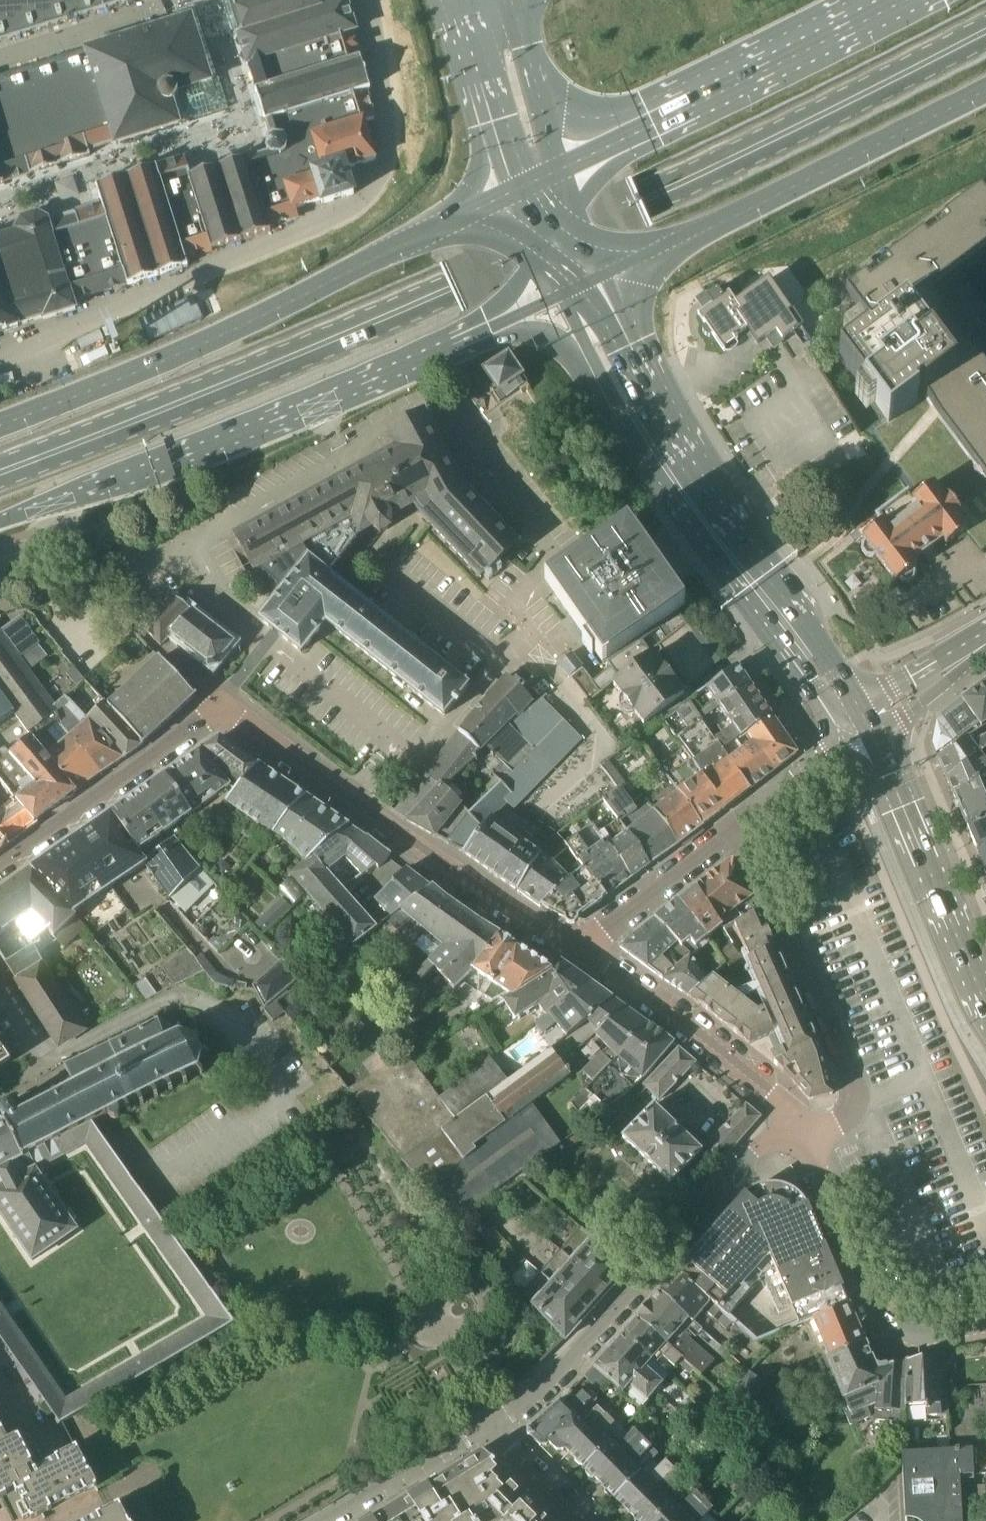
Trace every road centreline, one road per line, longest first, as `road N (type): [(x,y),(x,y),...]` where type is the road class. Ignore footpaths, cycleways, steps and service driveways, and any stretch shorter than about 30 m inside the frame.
road 1 (primary): [(0,470),(435,301),(985,27)]
road 2 (residential): [(582,951),(412,843),(230,712),(0,861)]
road 3 (secondary): [(0,522),(272,422),(562,296)]
road 4 (secondary): [(517,192),(173,355),(0,425)]
road 5 (residential): [(488,1427),(573,1353),(738,1168),(760,1147),(803,1131)]
road 6 (secondary): [(607,275),(985,91)]
road 7 (secondary): [(903,0),(559,171)]
road 8 (residential): [(737,822),(856,1084),(857,1099),(838,1125),(803,1131)]
road 9 (residential): [(803,1131),(877,1306),(897,1325),(929,1332),(985,1320)]
road 10 (secondary): [(985,999),(872,731)]
road 11 (residential): [(803,1131),(777,1095),(582,951)]
road 12 (secondary): [(791,631),(646,405)]
road 13 (unclassified): [(454,0),(517,192)]
road 14 (residential): [(737,822),(582,951)]
road 15 (residential): [(324,1520),(488,1427)]
road 16 (unclassified): [(559,171),(512,0)]
road 17 (secondary): [(562,296),(597,363),(646,405)]
road 18 (secondary): [(646,405),(636,343),(607,275)]
road 19 (residential): [(841,736),(737,822)]
road 20 (residential): [(581,1520),(488,1427)]
road 21 (tertiary): [(872,731),(903,716),(972,652)]
road 22 (tertiary): [(972,652),(926,666),(860,708)]

